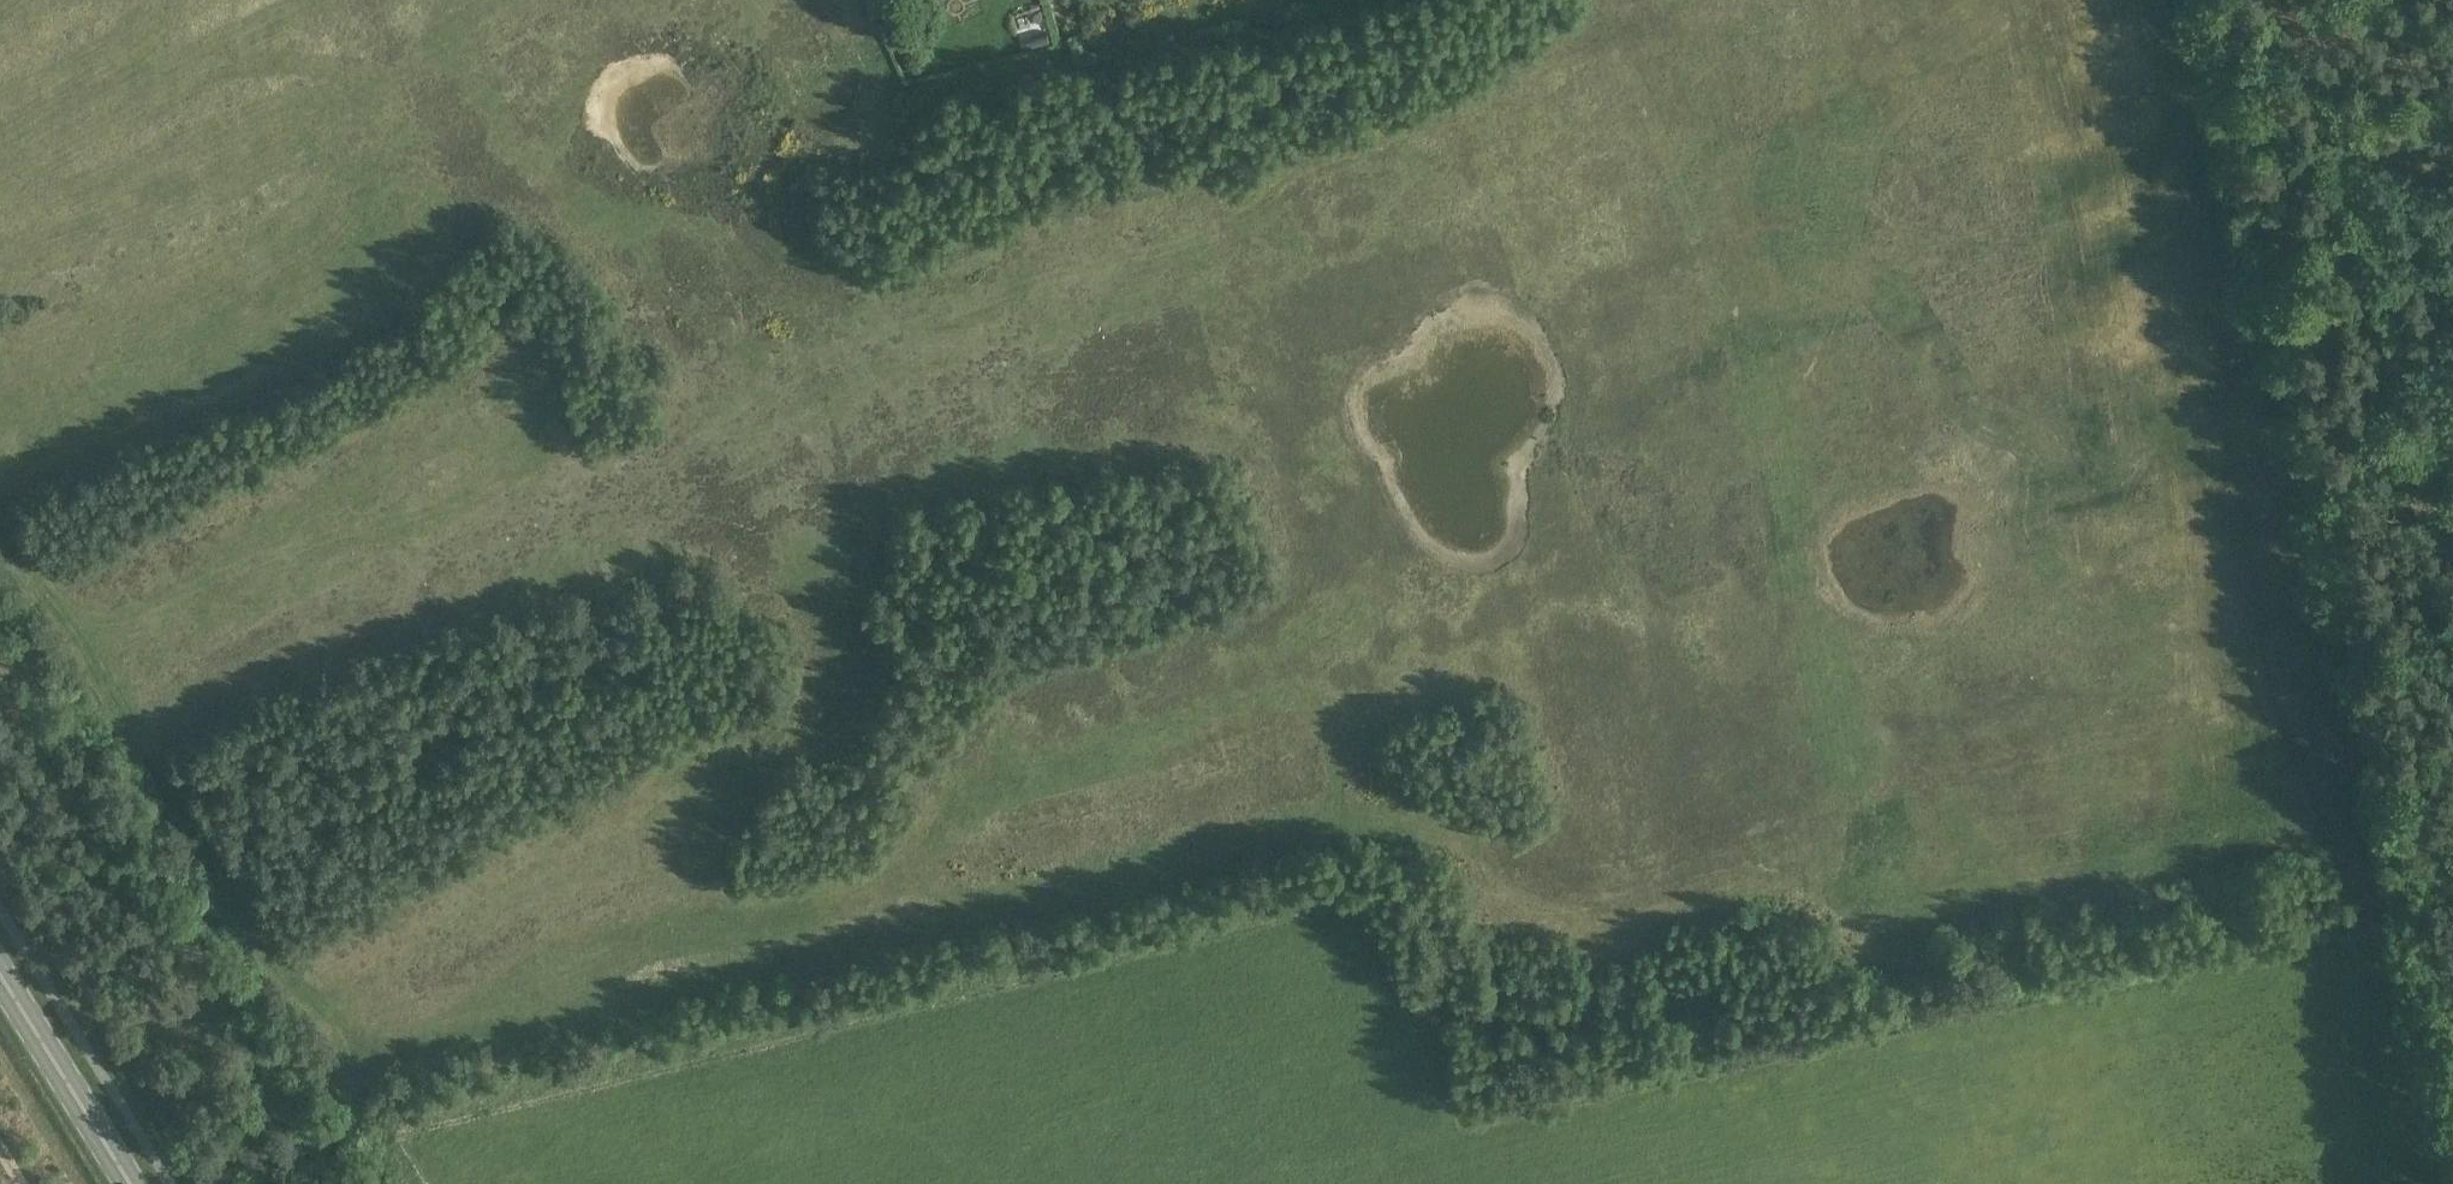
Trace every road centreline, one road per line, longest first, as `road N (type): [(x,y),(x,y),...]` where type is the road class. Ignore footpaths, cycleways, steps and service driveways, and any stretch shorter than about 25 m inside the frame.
road 1 (primary): [(123,1183),(0,985)]
road 2 (track): [(2452,113),(2325,79)]

